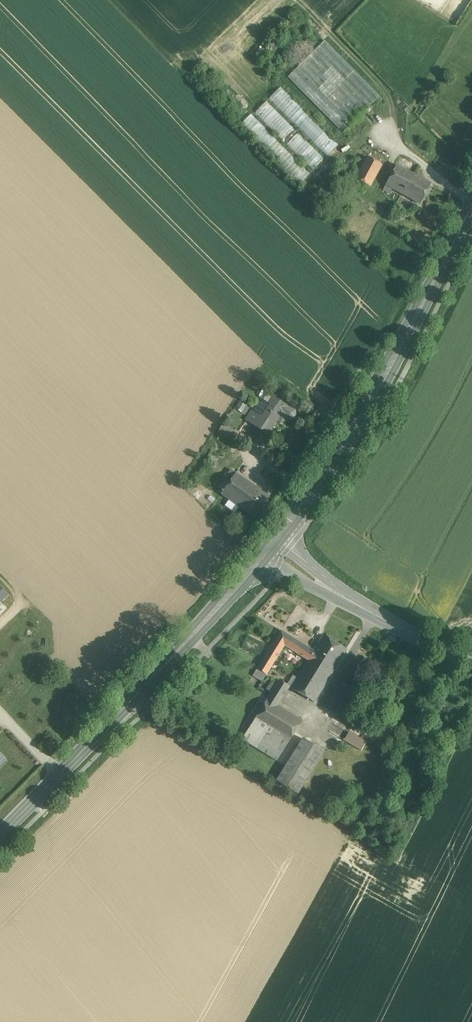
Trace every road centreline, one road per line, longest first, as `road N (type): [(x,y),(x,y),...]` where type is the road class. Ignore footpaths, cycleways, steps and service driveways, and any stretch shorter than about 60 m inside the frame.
road 1 (primary): [(276,547),(0,837)]
road 2 (primary): [(471,205),(376,393),(276,547)]
road 3 (secondary): [(276,547),(331,591),(471,662)]

